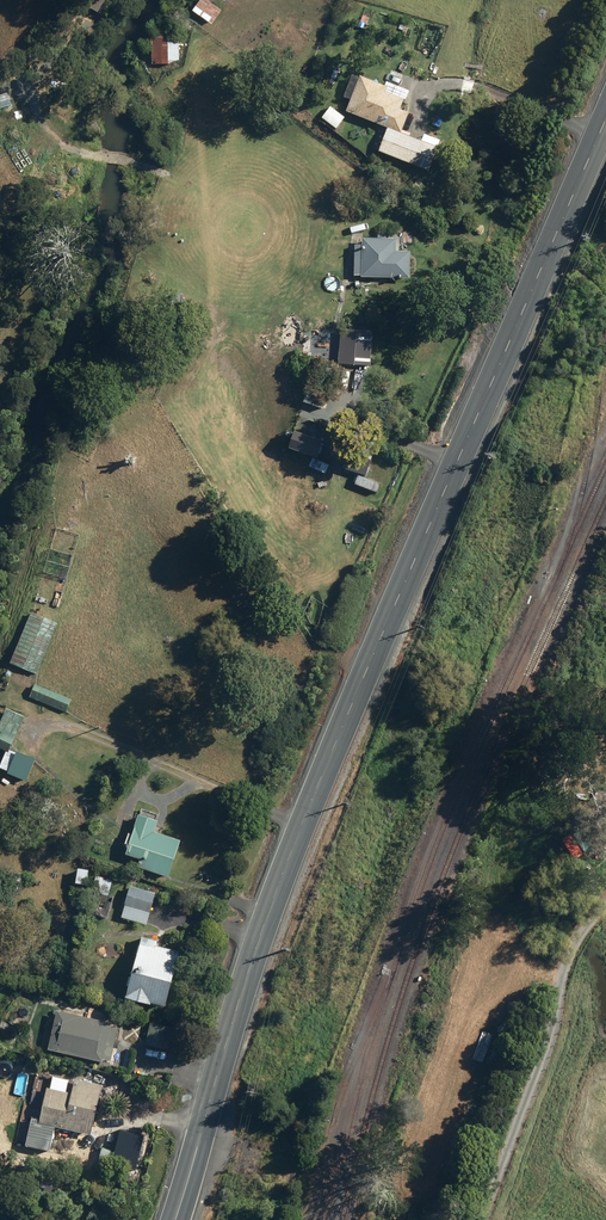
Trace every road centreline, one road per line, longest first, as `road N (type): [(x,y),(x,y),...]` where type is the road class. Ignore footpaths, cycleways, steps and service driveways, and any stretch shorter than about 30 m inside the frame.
road 1 (tertiary): [(605,120),(310,806),(230,1033),(176,1219)]

